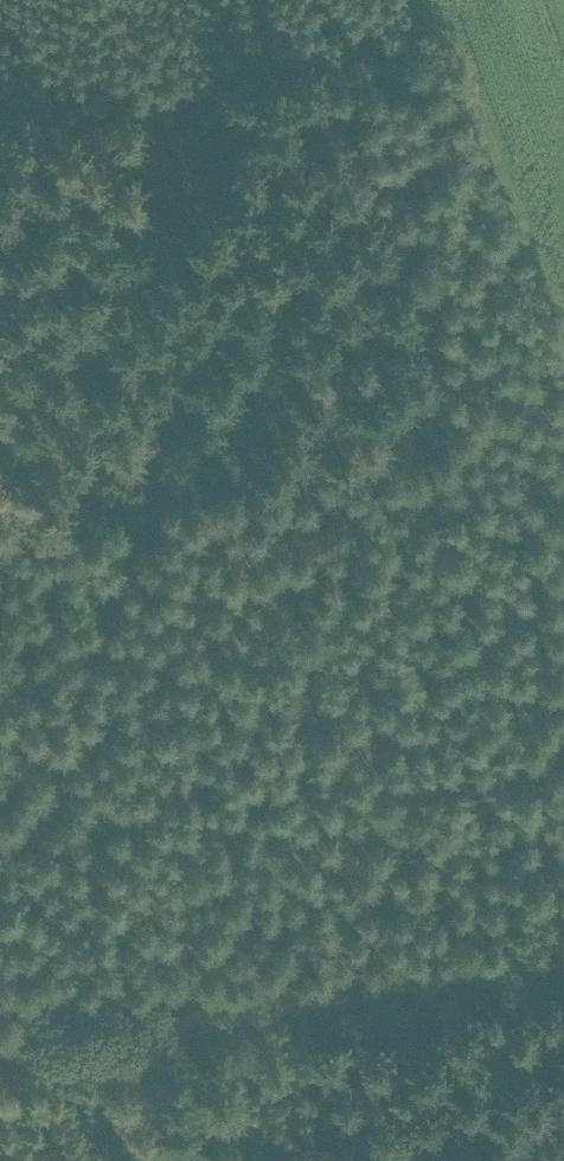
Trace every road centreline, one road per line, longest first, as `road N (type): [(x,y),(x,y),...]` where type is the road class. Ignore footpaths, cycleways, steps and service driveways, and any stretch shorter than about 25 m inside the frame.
road 1 (track): [(563,962),(0,1048)]
road 2 (track): [(397,0),(563,416)]

